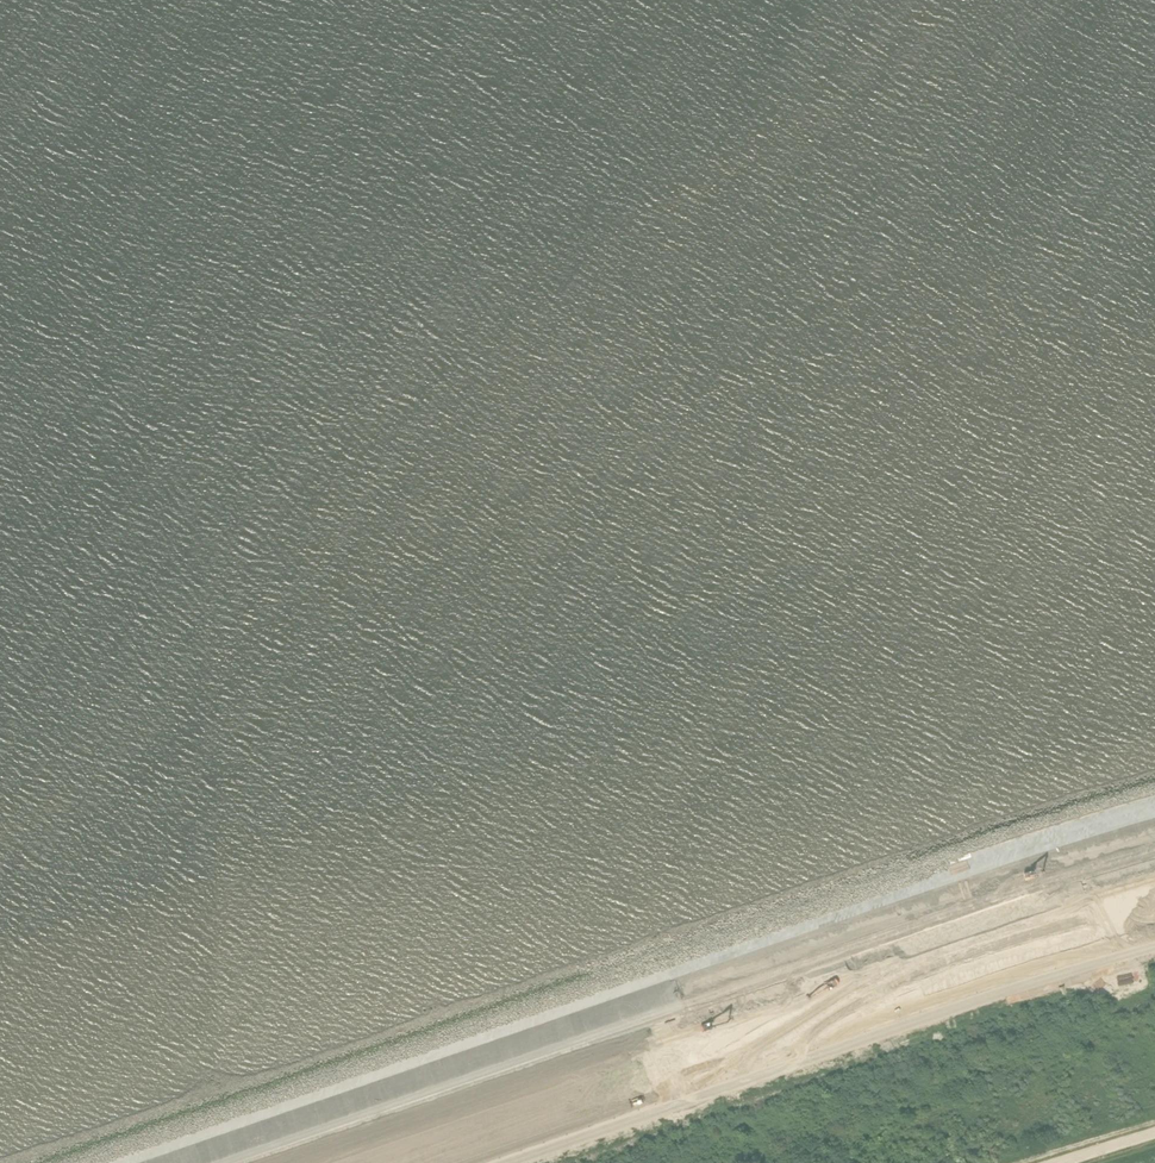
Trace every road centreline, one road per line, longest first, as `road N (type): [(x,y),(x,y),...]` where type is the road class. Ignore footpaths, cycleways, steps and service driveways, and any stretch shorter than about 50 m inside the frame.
road 1 (track): [(1154,809),(109,1162)]

